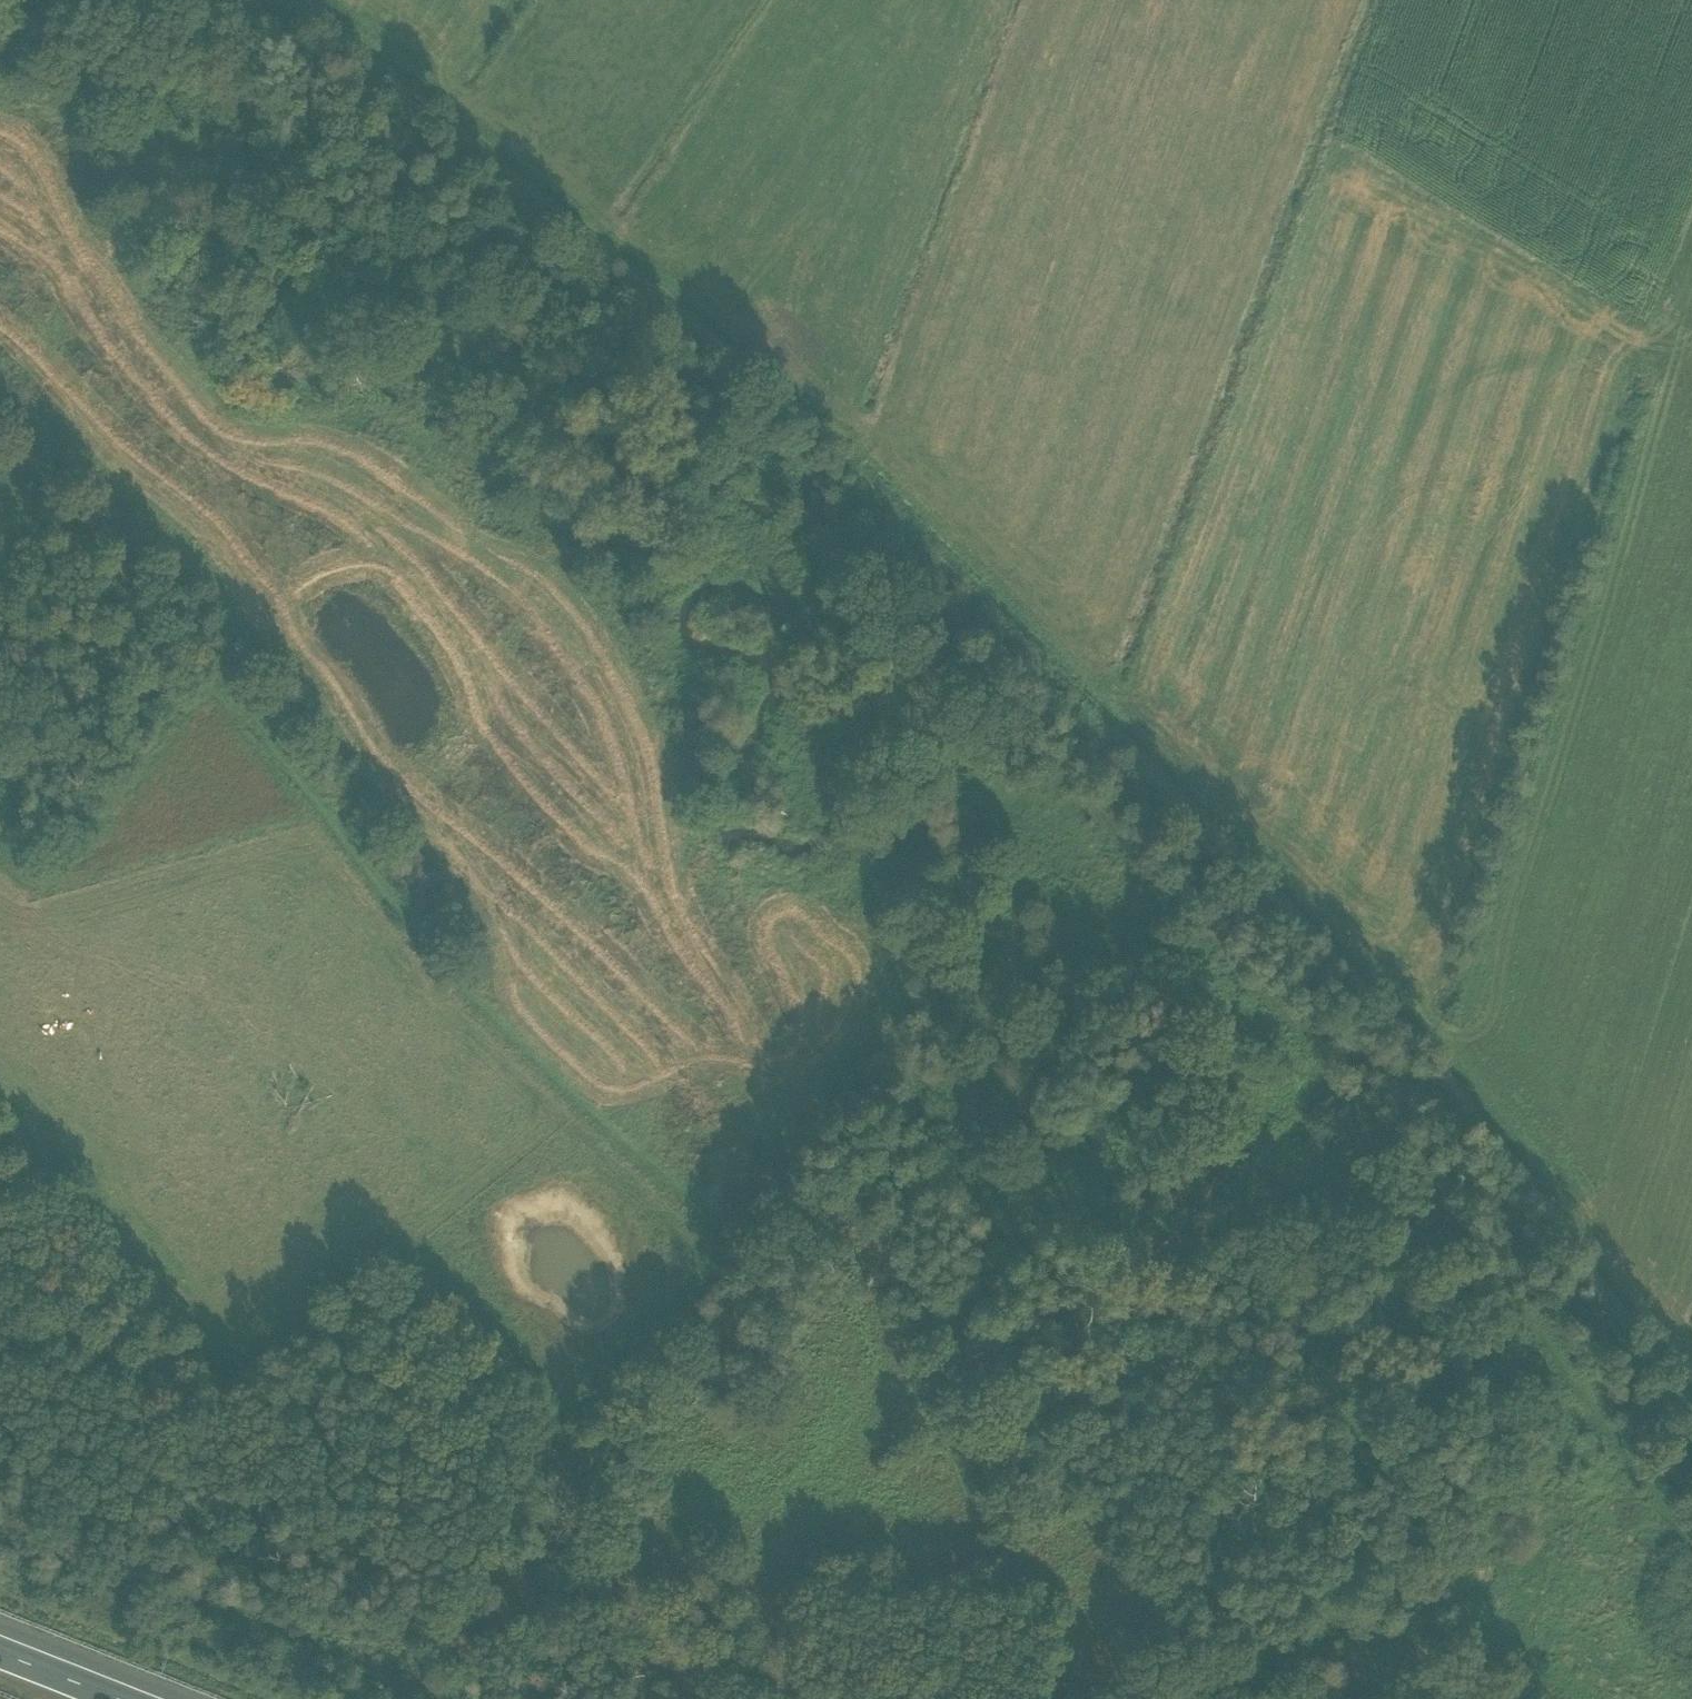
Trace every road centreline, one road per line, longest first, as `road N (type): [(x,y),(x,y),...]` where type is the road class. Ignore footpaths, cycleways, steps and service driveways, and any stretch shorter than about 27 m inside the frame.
road 1 (motorway): [(141,1698),(0,1644)]

